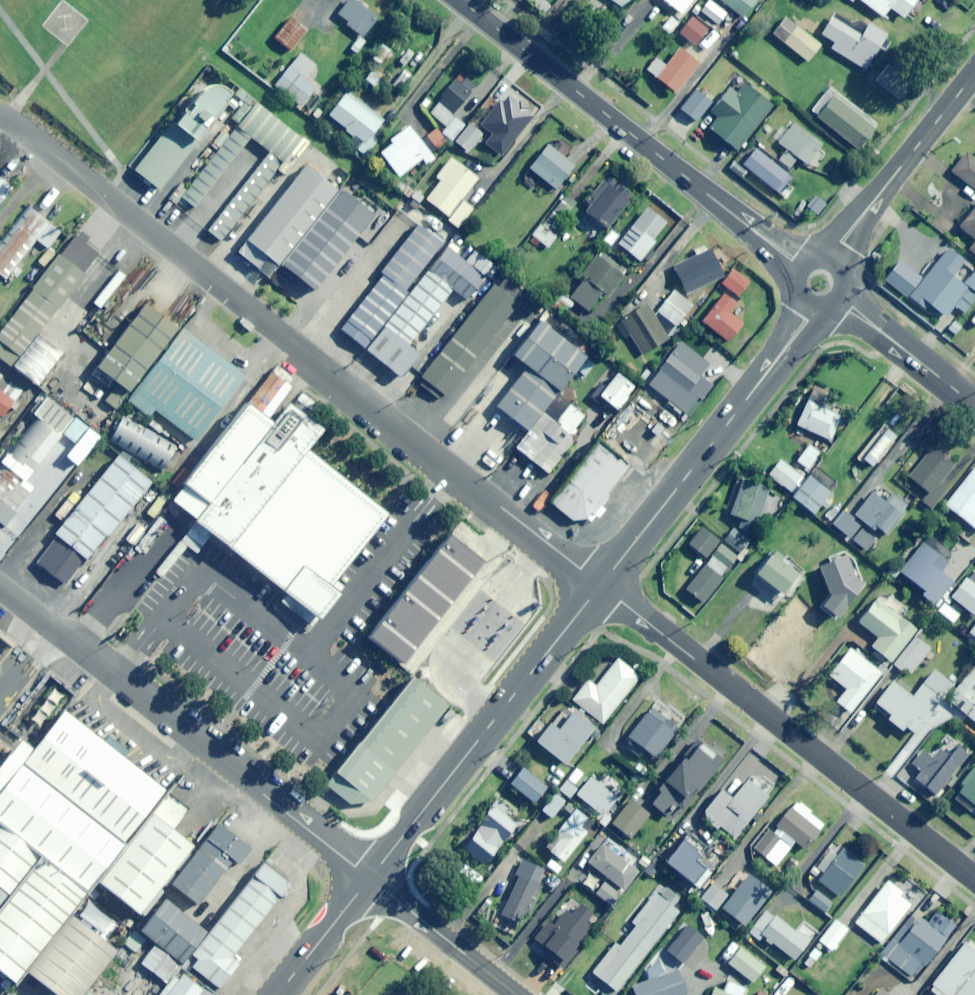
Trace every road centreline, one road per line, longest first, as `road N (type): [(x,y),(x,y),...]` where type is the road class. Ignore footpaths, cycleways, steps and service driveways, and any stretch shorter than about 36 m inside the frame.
road 1 (unclassified): [(0,118),(599,585)]
road 2 (unclassified): [(599,585),(974,880)]
road 3 (unclassified): [(370,879),(105,661),(0,586)]
road 4 (secondary): [(455,0),(799,266)]
road 5 (tertiary): [(370,879),(599,585)]
road 6 (tertiary): [(599,585),(812,306)]
road 7 (tertiary): [(833,259),(974,72)]
road 8 (unclassified): [(517,994),(370,879)]
road 9 (secondary): [(840,298),(974,405)]
road 10 (tertiary): [(277,994),(370,879)]

